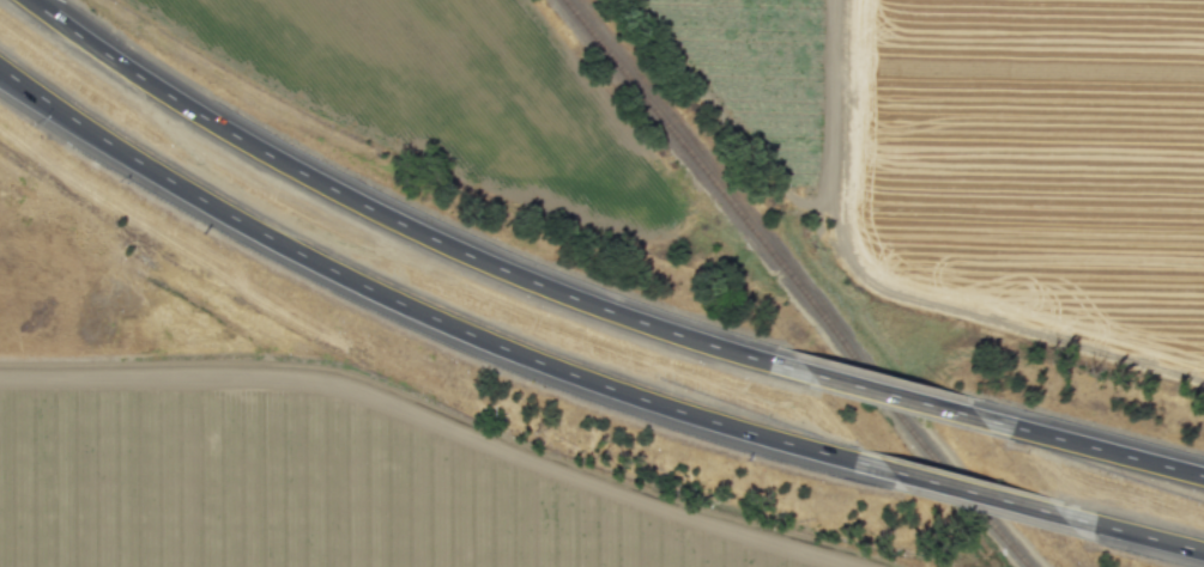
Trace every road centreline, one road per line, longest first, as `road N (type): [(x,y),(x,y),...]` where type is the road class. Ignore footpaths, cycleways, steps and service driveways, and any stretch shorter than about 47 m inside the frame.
road 1 (motorway): [(0,70),(182,190),(447,325),(667,410),(895,472)]
road 2 (track): [(0,373),(256,374),(333,383),(636,501),(857,566)]
road 3 (motorway): [(812,376),(616,315),(409,227),(220,129),(28,0)]
road 4 (motorway): [(1203,477),(984,420)]
road 5 (motorway): [(984,420),(812,376)]
road 6 (motorway): [(895,472),(1063,517)]
road 7 (motorway): [(1063,517),(1203,553)]

